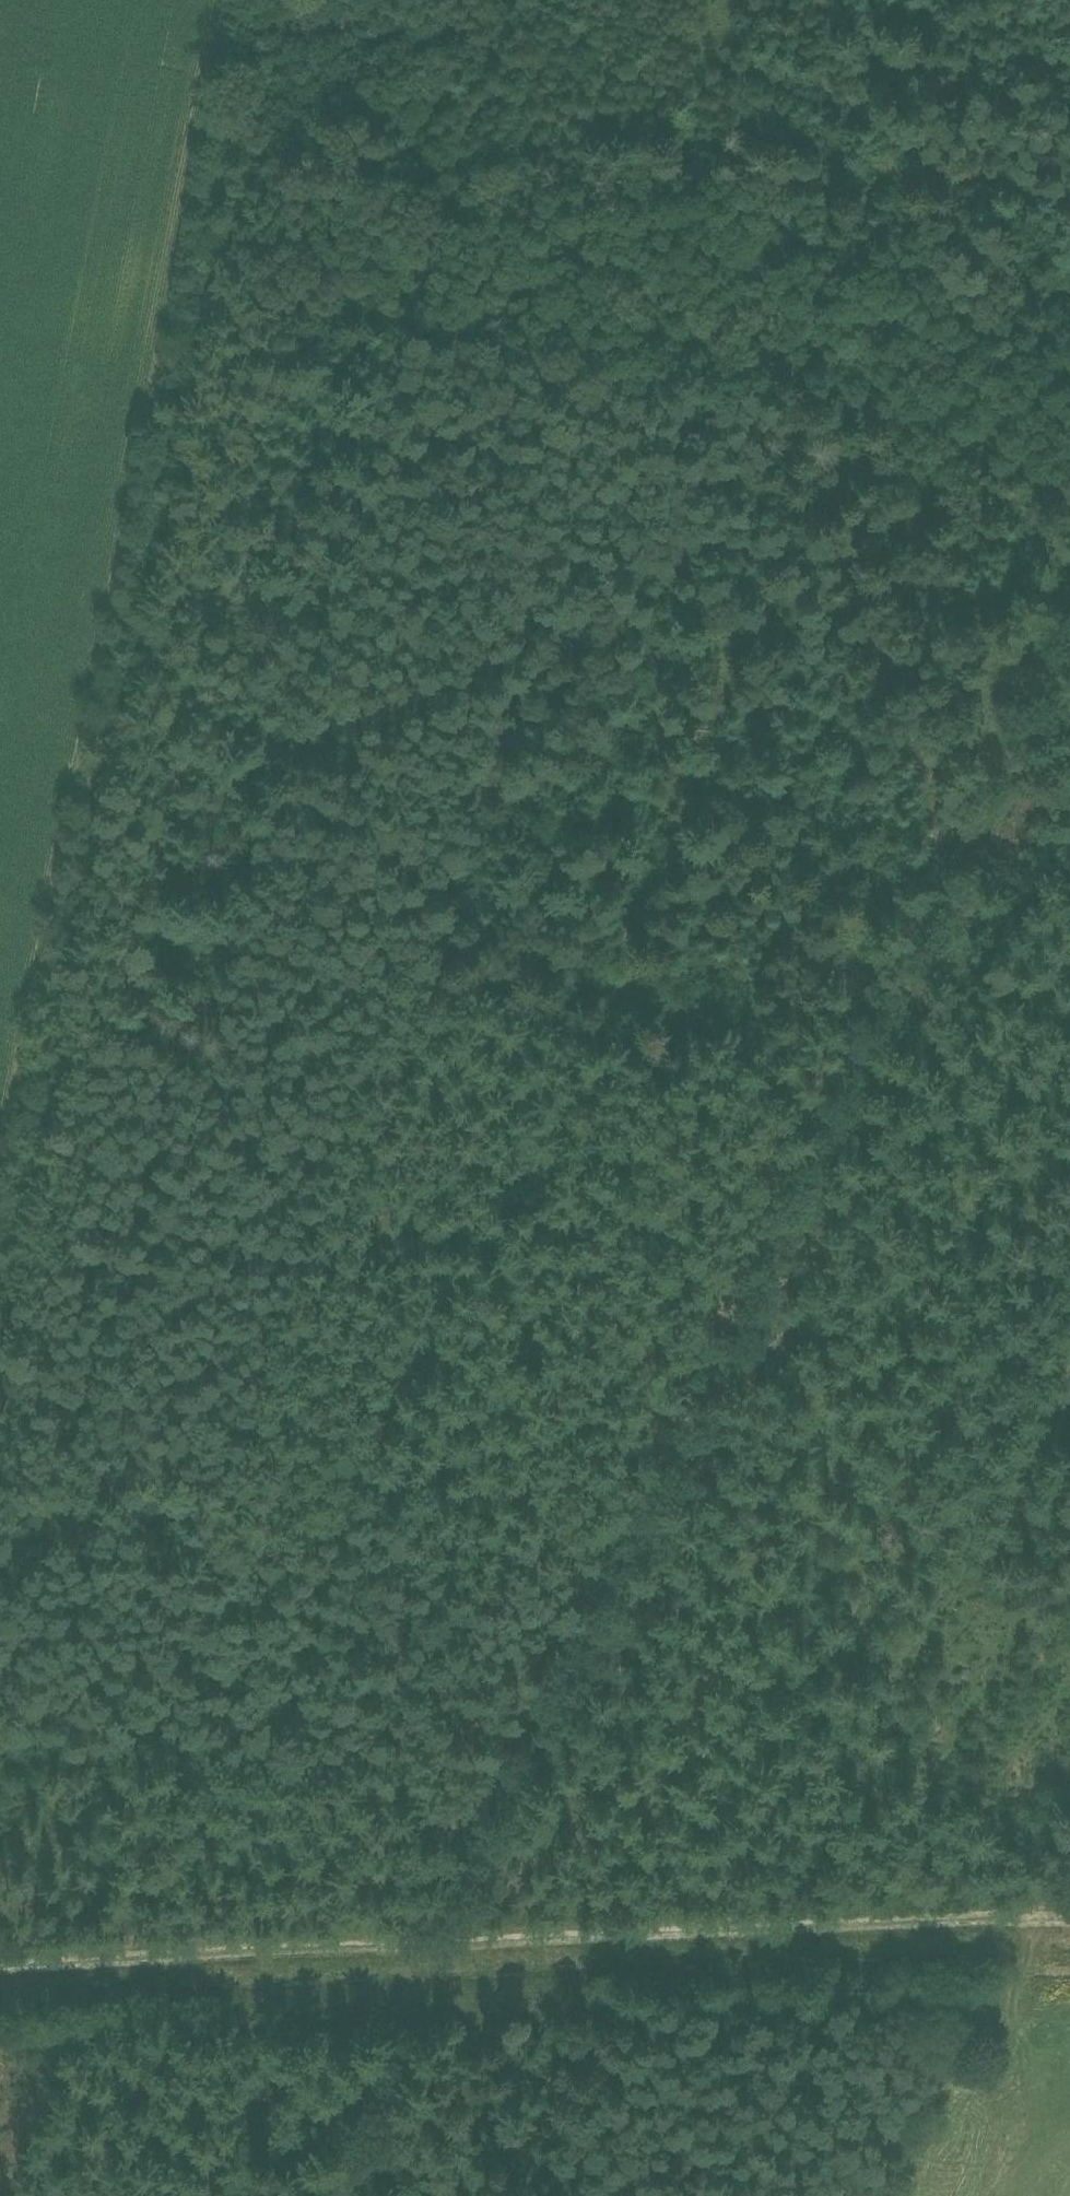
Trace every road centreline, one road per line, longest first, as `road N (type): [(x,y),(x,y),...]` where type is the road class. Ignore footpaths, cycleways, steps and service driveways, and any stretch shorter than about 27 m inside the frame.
road 1 (track): [(1069,1923),(0,1966)]

